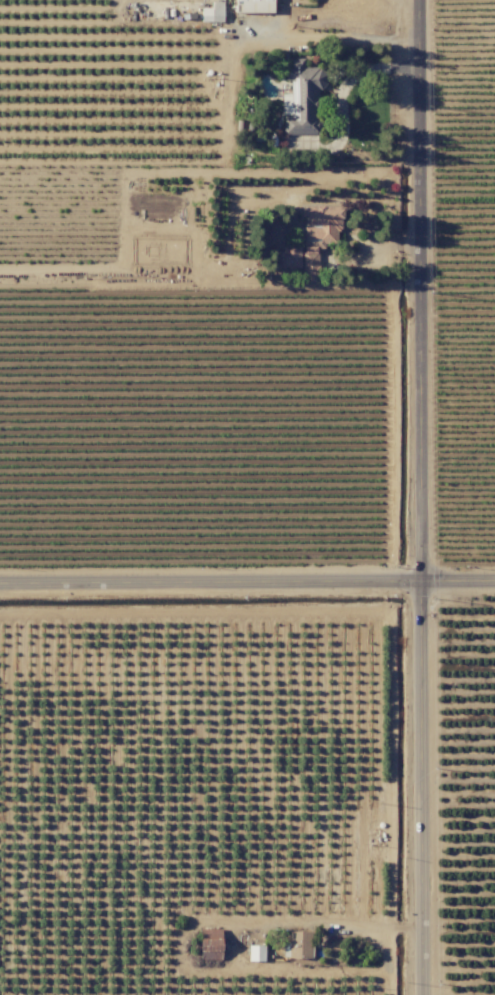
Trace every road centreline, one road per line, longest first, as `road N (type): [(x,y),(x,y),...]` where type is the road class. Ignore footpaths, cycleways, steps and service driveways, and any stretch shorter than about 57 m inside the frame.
road 1 (residential): [(415,0),(424,994)]
road 2 (tertiary): [(494,580),(0,581)]

